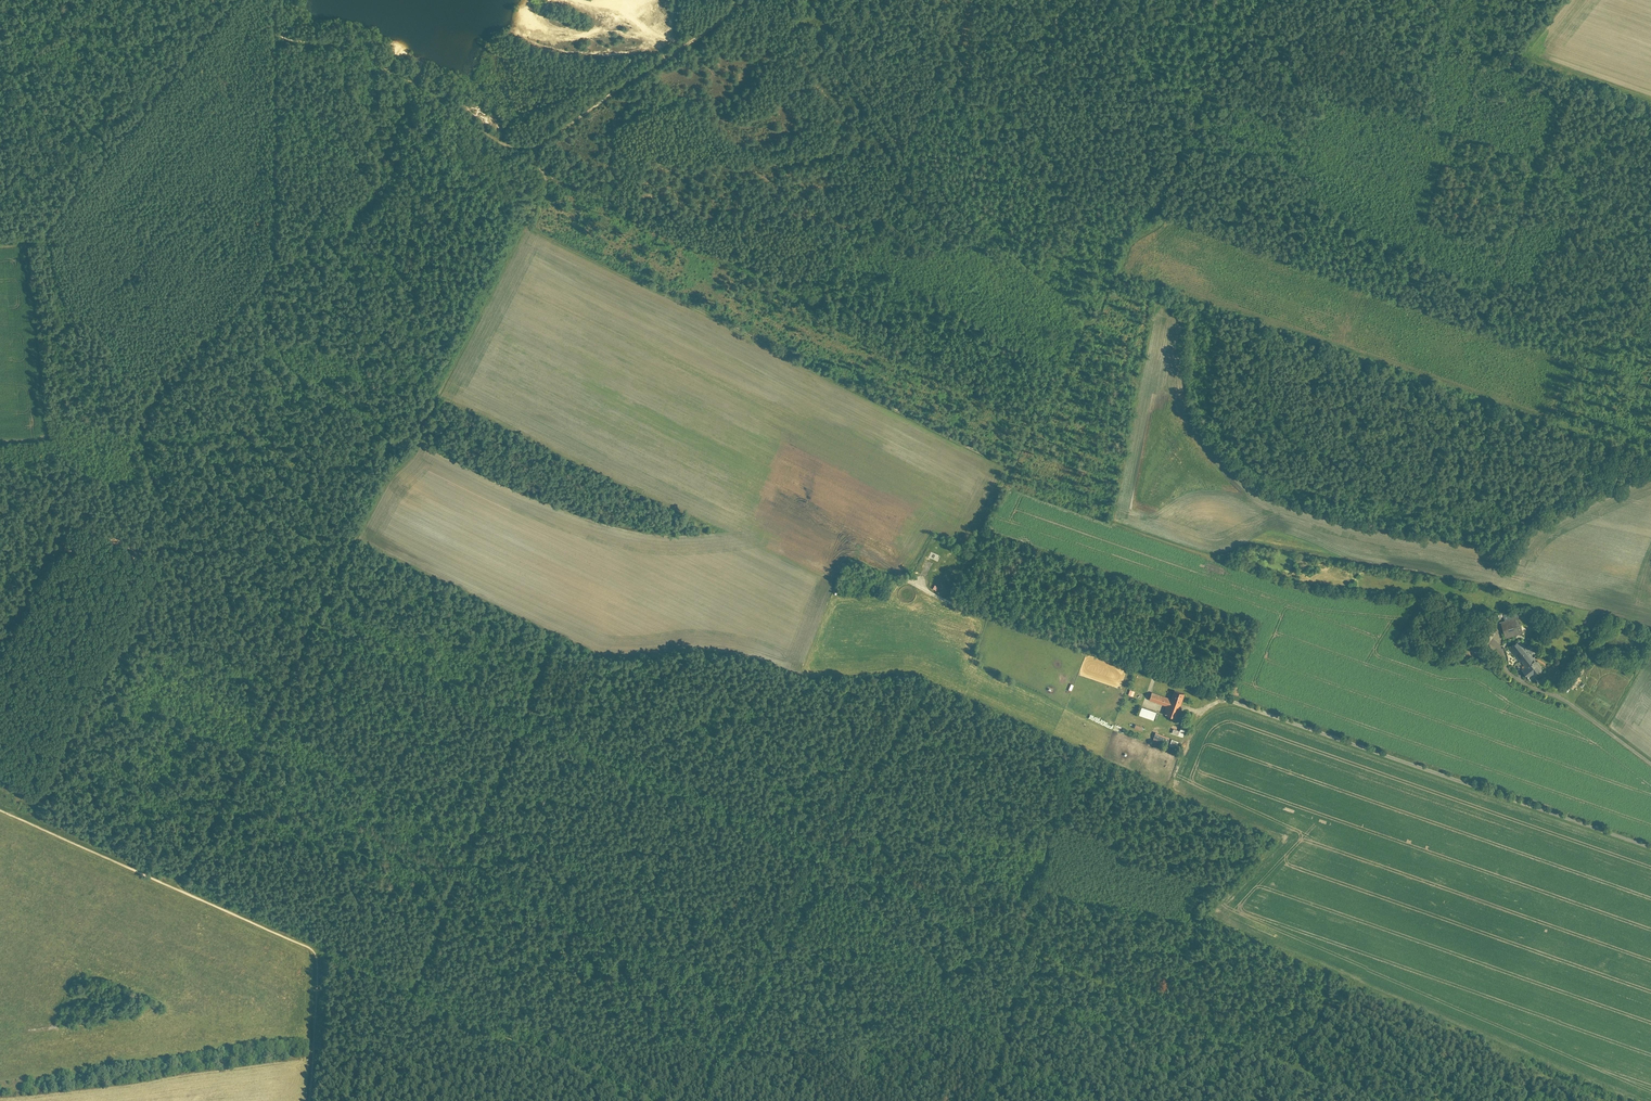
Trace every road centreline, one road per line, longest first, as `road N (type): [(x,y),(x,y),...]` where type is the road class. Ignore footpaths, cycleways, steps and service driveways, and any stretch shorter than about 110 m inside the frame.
road 1 (track): [(0,643),(65,514),(1028,943)]
road 2 (track): [(174,891),(532,214),(546,173),(535,163),(541,146)]
road 3 (track): [(1650,848),(951,606),(917,587),(930,564)]
road 4 (track): [(951,606),(1011,468),(525,226)]
road 5 (track): [(47,236),(75,313),(197,329),(224,322),(259,287),(275,249),(275,33)]
road 6 (track): [(1011,468),(1251,0)]
road 7 (track): [(808,0),(901,148),(1074,303)]
road 8 (track): [(655,1100),(317,947),(301,949)]
road 9 (track): [(986,1100),(1074,747)]
road 10 (track): [(233,0),(47,236),(0,246)]
road 11 (track): [(743,0),(541,146),(514,149),(460,113)]
road 12 (track): [(65,514),(27,244)]
road 13 (track): [(275,33),(363,54),(460,113)]
road 14 (track): [(1650,766),(1558,697),(1506,671),(1507,658)]

